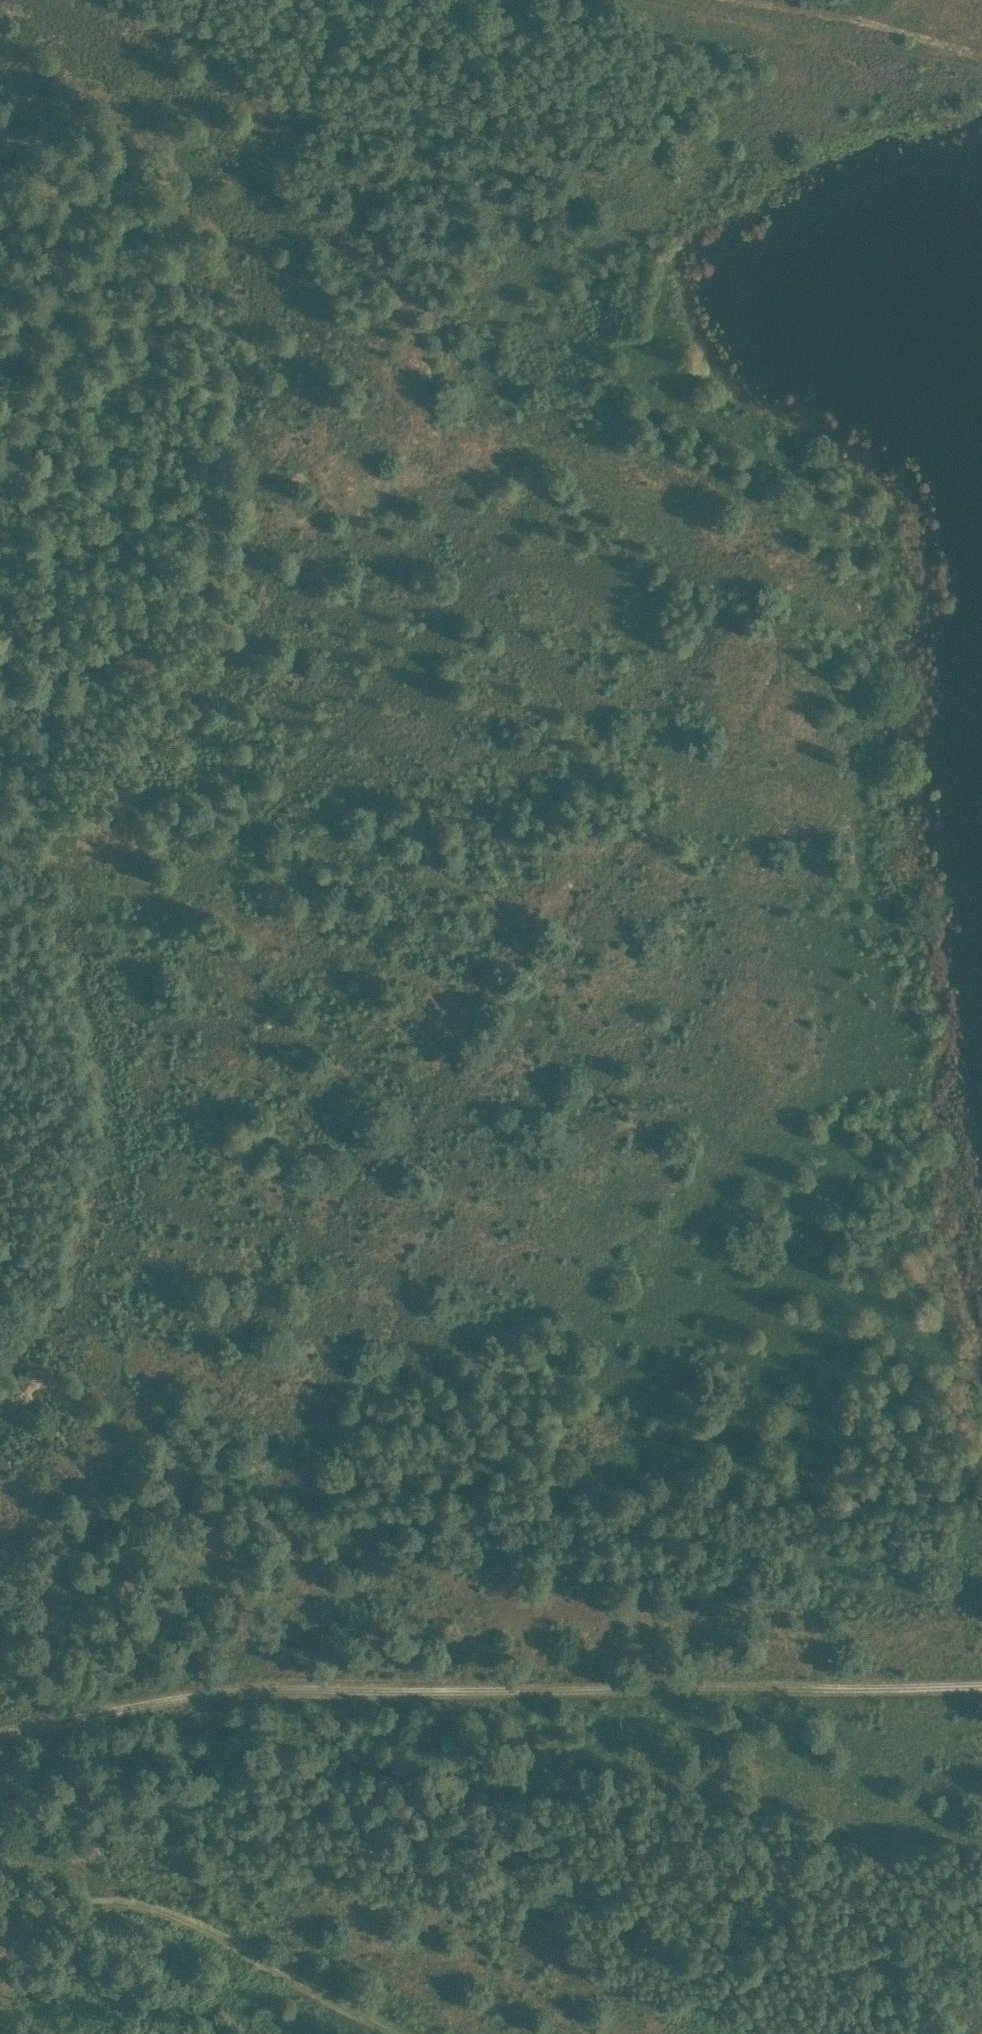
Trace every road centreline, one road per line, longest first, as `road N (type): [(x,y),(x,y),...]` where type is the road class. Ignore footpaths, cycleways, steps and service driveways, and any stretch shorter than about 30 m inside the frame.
road 1 (track): [(0,1733),(217,1689),(981,1688)]
road 2 (track): [(413,2033),(183,1923),(120,1911)]

